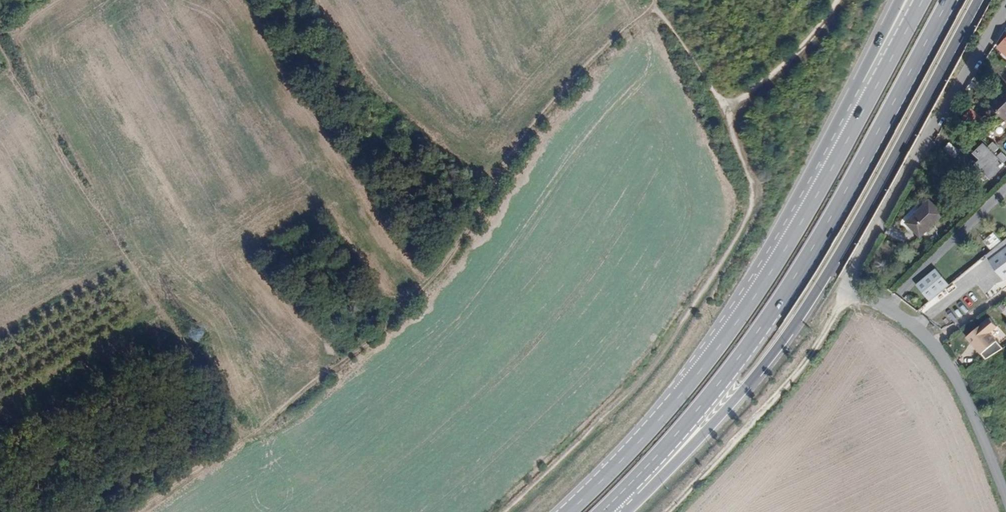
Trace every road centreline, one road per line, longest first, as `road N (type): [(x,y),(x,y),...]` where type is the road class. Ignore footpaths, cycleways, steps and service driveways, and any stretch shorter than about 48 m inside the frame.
road 1 (secondary): [(616,511),(728,409),(801,314),(979,0)]
road 2 (primary): [(602,511),(760,329),(949,0)]
road 3 (track): [(725,108),(752,191),(745,219),(636,393),(501,511)]
road 4 (primary): [(923,0),(818,195),(723,341)]
road 5 (primary): [(901,0),(723,341)]
road 6 (residential): [(846,289),(1005,20)]
road 7 (track): [(664,511),(807,361),(846,289)]
road 8 (unclassified): [(1005,496),(930,339),(909,318),(846,289)]
road 9 (primary): [(723,341),(569,511)]
road 10 (track): [(725,108),(791,61),(837,0)]
road 11 (track): [(653,7),(725,108)]

